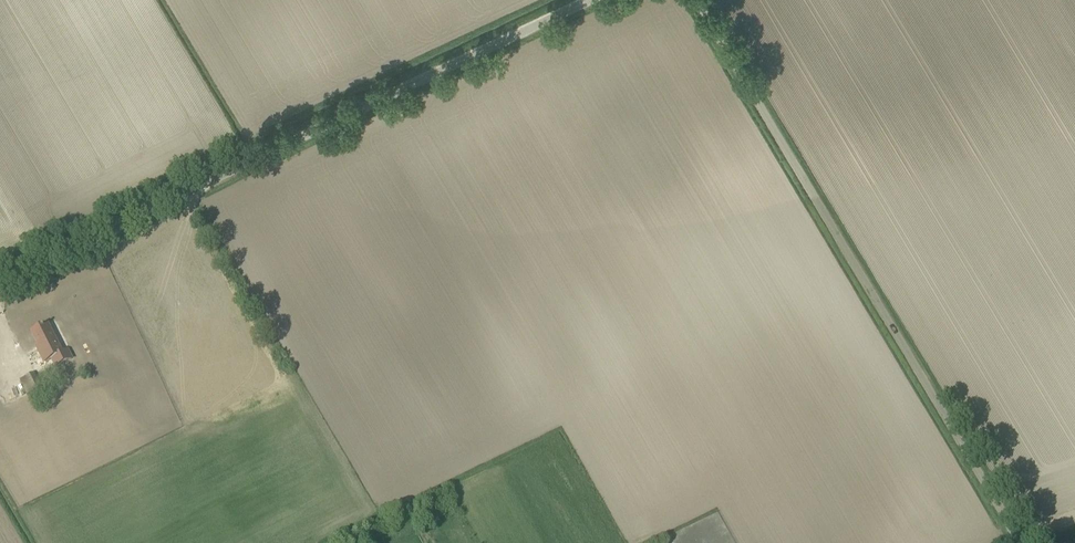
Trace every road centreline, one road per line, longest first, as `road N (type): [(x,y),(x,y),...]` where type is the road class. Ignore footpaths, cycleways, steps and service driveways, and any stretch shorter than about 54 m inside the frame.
road 1 (unclassified): [(0,290),(588,0)]
road 2 (unclassified): [(1020,542),(700,0)]

